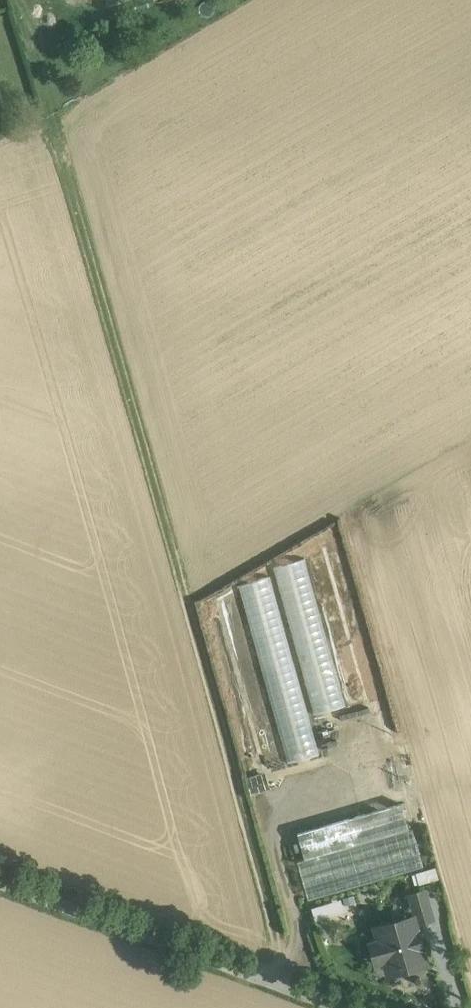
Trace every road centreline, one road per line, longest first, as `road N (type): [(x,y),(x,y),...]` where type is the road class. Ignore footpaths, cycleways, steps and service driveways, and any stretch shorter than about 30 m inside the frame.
road 1 (unclassified): [(337,1007),(0,882)]

